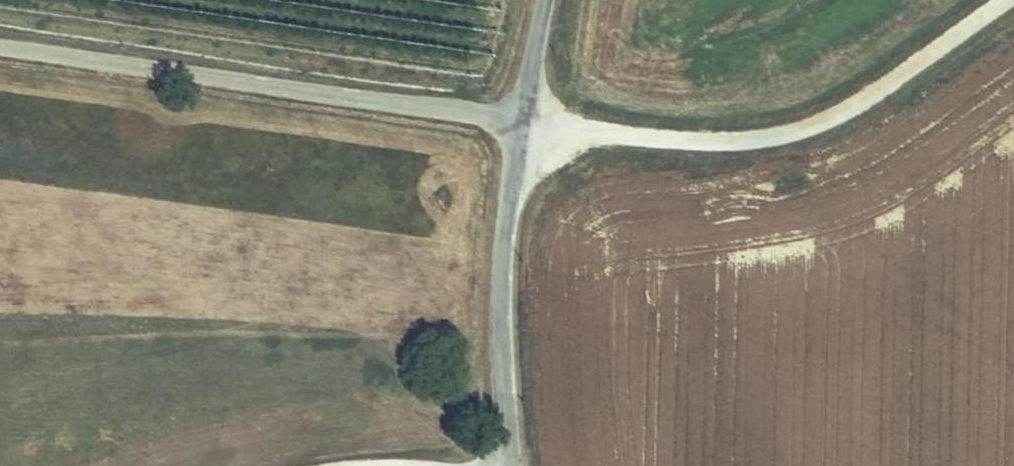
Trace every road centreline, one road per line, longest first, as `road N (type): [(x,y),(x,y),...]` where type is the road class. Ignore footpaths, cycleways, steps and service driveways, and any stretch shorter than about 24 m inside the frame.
road 1 (unclassified): [(521,116),(0,45)]
road 2 (unclassified): [(521,116),(723,139),(810,121),(992,0)]
road 3 (tertiary): [(521,116),(499,334),(509,465)]

